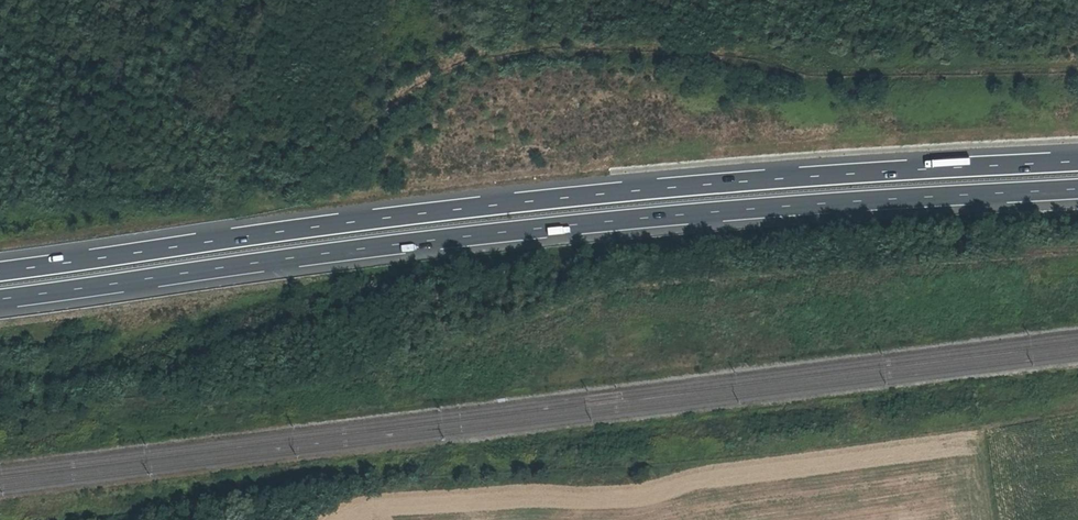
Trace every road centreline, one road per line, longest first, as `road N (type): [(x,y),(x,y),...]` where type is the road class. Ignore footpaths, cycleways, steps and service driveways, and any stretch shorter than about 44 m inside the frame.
road 1 (motorway): [(1077,159),(612,192),(0,270)]
road 2 (motorway): [(0,299),(486,234),(1077,189)]

